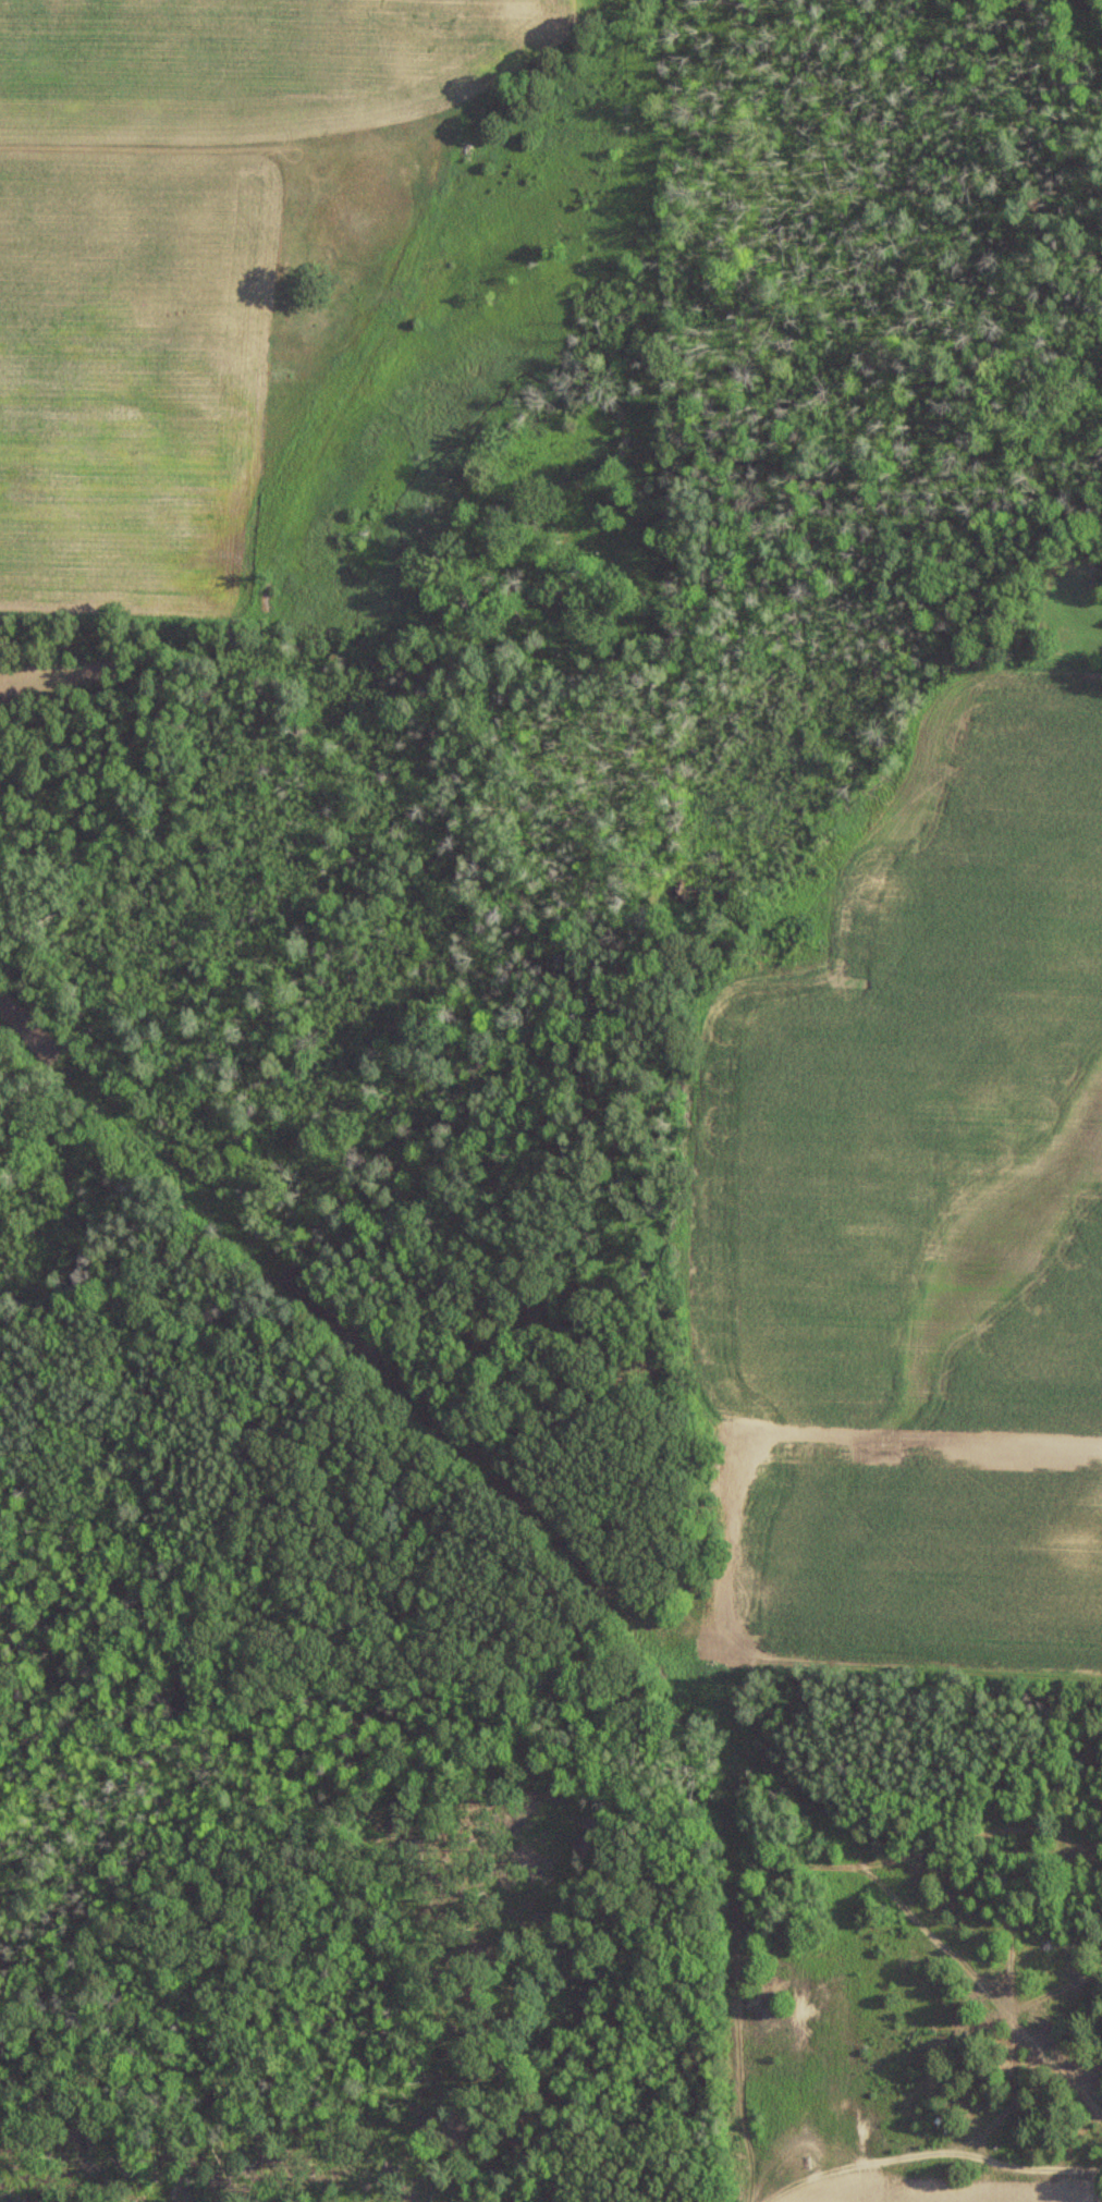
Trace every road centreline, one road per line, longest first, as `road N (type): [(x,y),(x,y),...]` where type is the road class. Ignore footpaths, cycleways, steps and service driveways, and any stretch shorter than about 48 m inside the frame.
road 1 (residential): [(1101,1688),(721,1646)]

